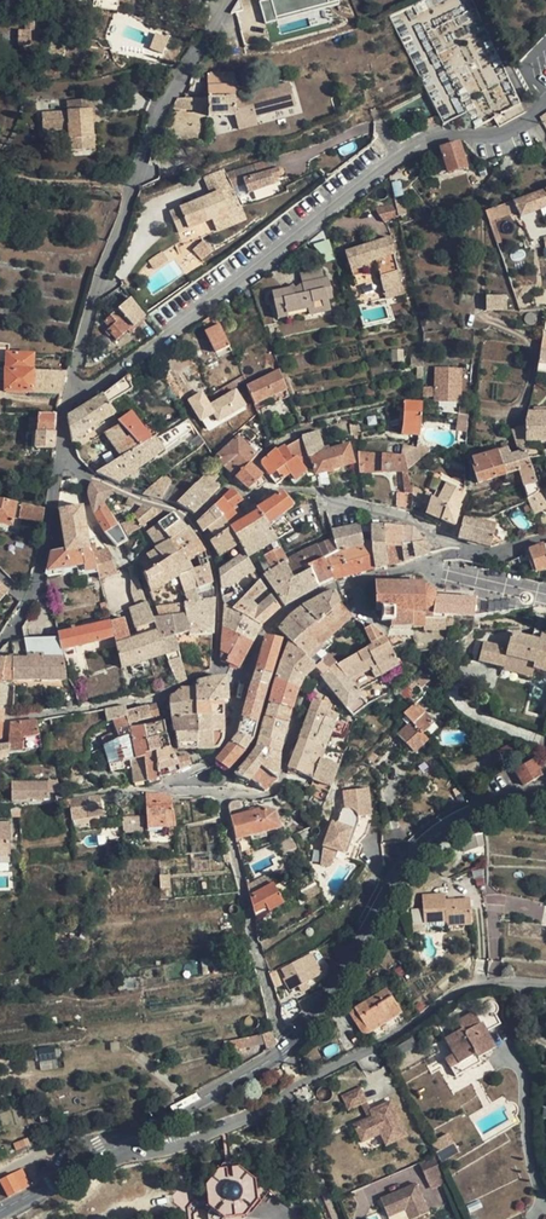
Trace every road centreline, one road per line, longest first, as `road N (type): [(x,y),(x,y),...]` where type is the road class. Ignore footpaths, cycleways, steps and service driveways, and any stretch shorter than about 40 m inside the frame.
road 1 (tertiary): [(545,796),(468,815),(439,832),(405,867),(284,1048),(110,1148)]
road 2 (residential): [(531,117),(486,136),(412,143),(233,286),(66,404)]
road 3 (residential): [(545,985),(491,981),(195,1135),(159,1149),(110,1148)]
road 4 (residential): [(472,552),(380,509),(279,489),(246,497),(230,484),(191,520)]
road 5 (residential): [(427,567),(308,598),(260,636),(245,677)]
road 6 (residential): [(129,197),(155,123),(230,0)]
road 7 (residential): [(66,404),(93,295),(129,197)]
road 8 (residential): [(161,789),(274,790),(305,696)]
road 9 (residential): [(214,670),(158,694),(9,717)]
road 10 (residential): [(214,670),(216,580),(191,520)]
road 11 (residential): [(245,677),(219,751),(161,789)]
road 12 (residential): [(29,604),(59,466)]
road 13 (residential): [(129,197),(26,191),(0,178)]
road 14 (tertiary): [(110,1148),(0,1210)]
road 15 (residential): [(545,590),(427,567)]

